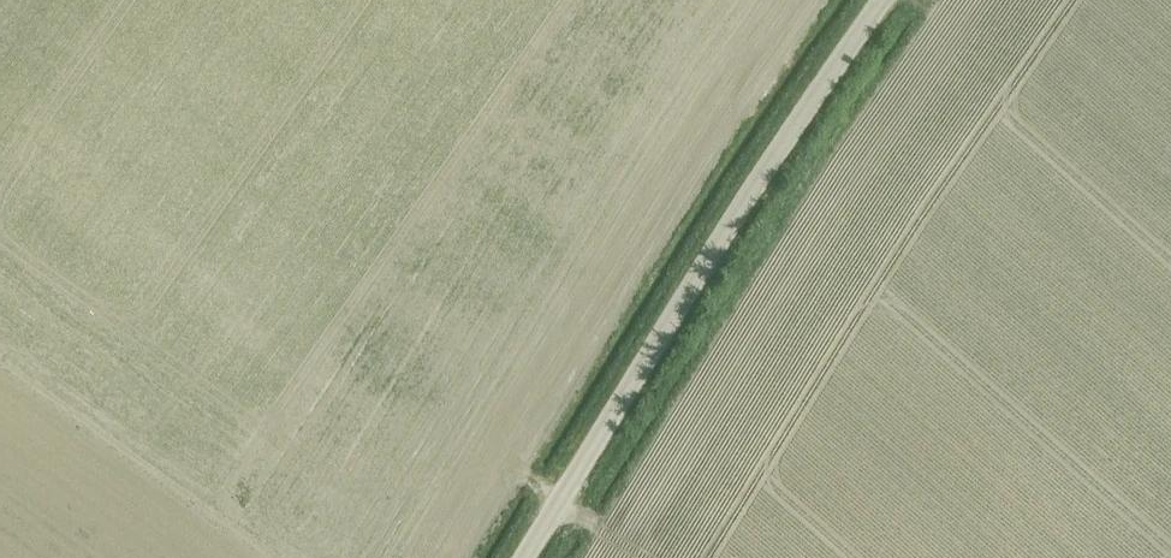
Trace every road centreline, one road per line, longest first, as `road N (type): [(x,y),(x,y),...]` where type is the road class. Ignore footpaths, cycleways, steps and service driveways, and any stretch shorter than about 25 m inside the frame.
road 1 (unclassified): [(520,557),(882,0)]

